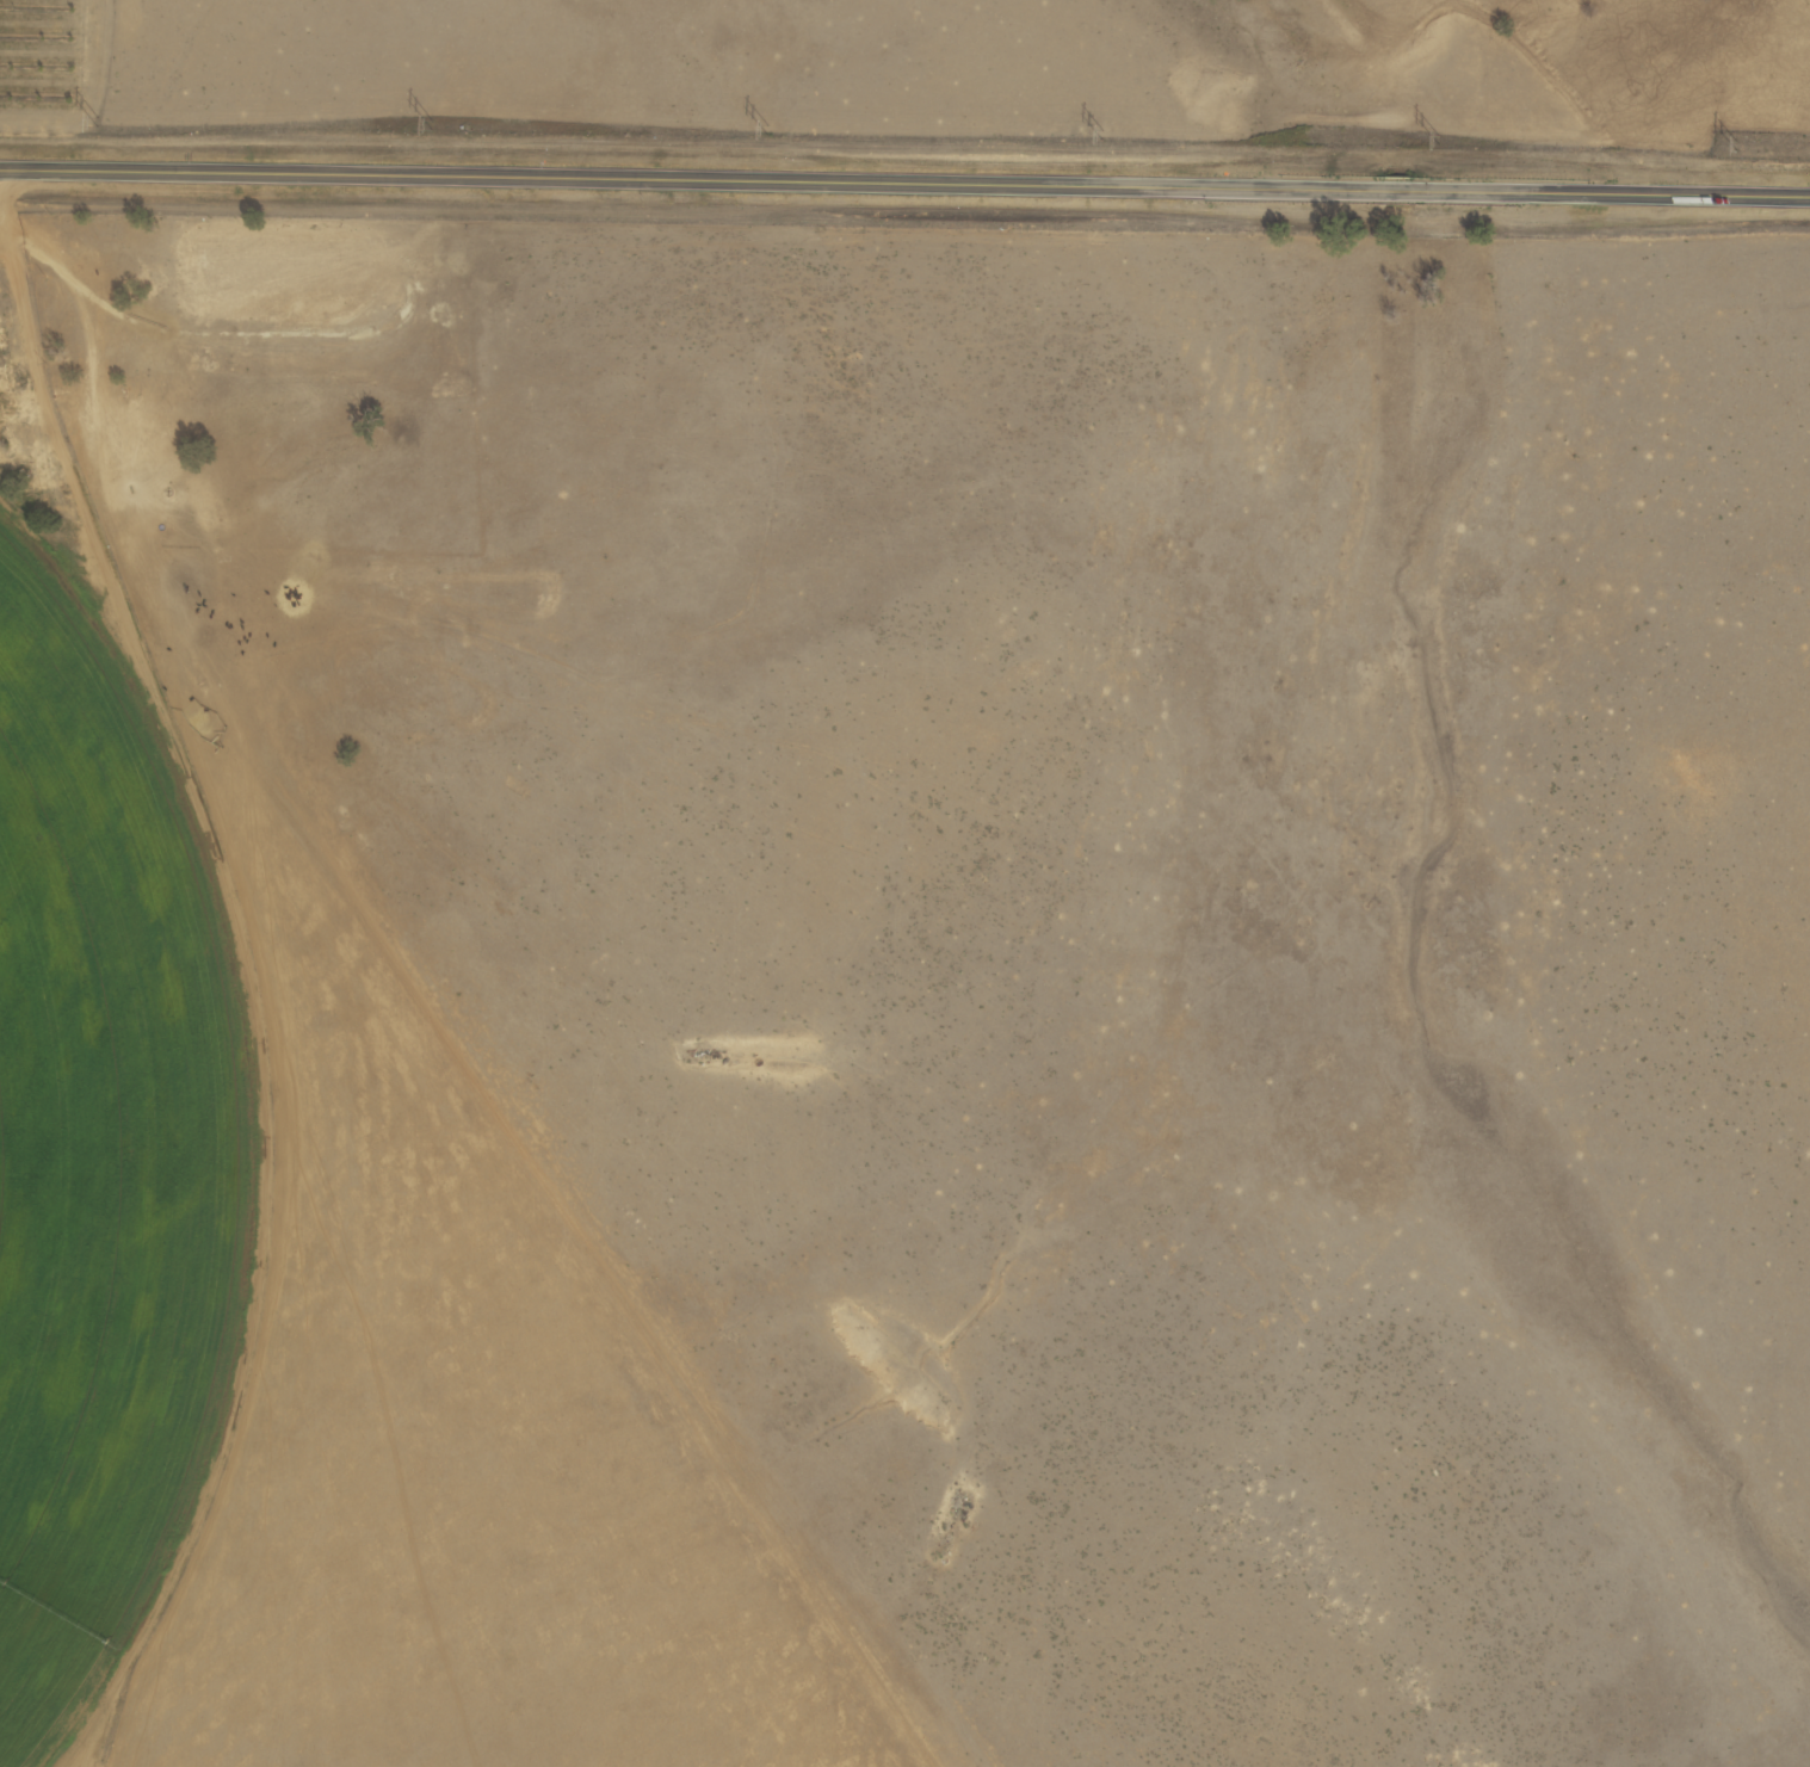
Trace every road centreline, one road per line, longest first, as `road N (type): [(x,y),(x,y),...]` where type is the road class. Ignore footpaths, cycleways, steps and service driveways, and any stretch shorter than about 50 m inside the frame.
road 1 (secondary): [(1809,209),(0,175)]

